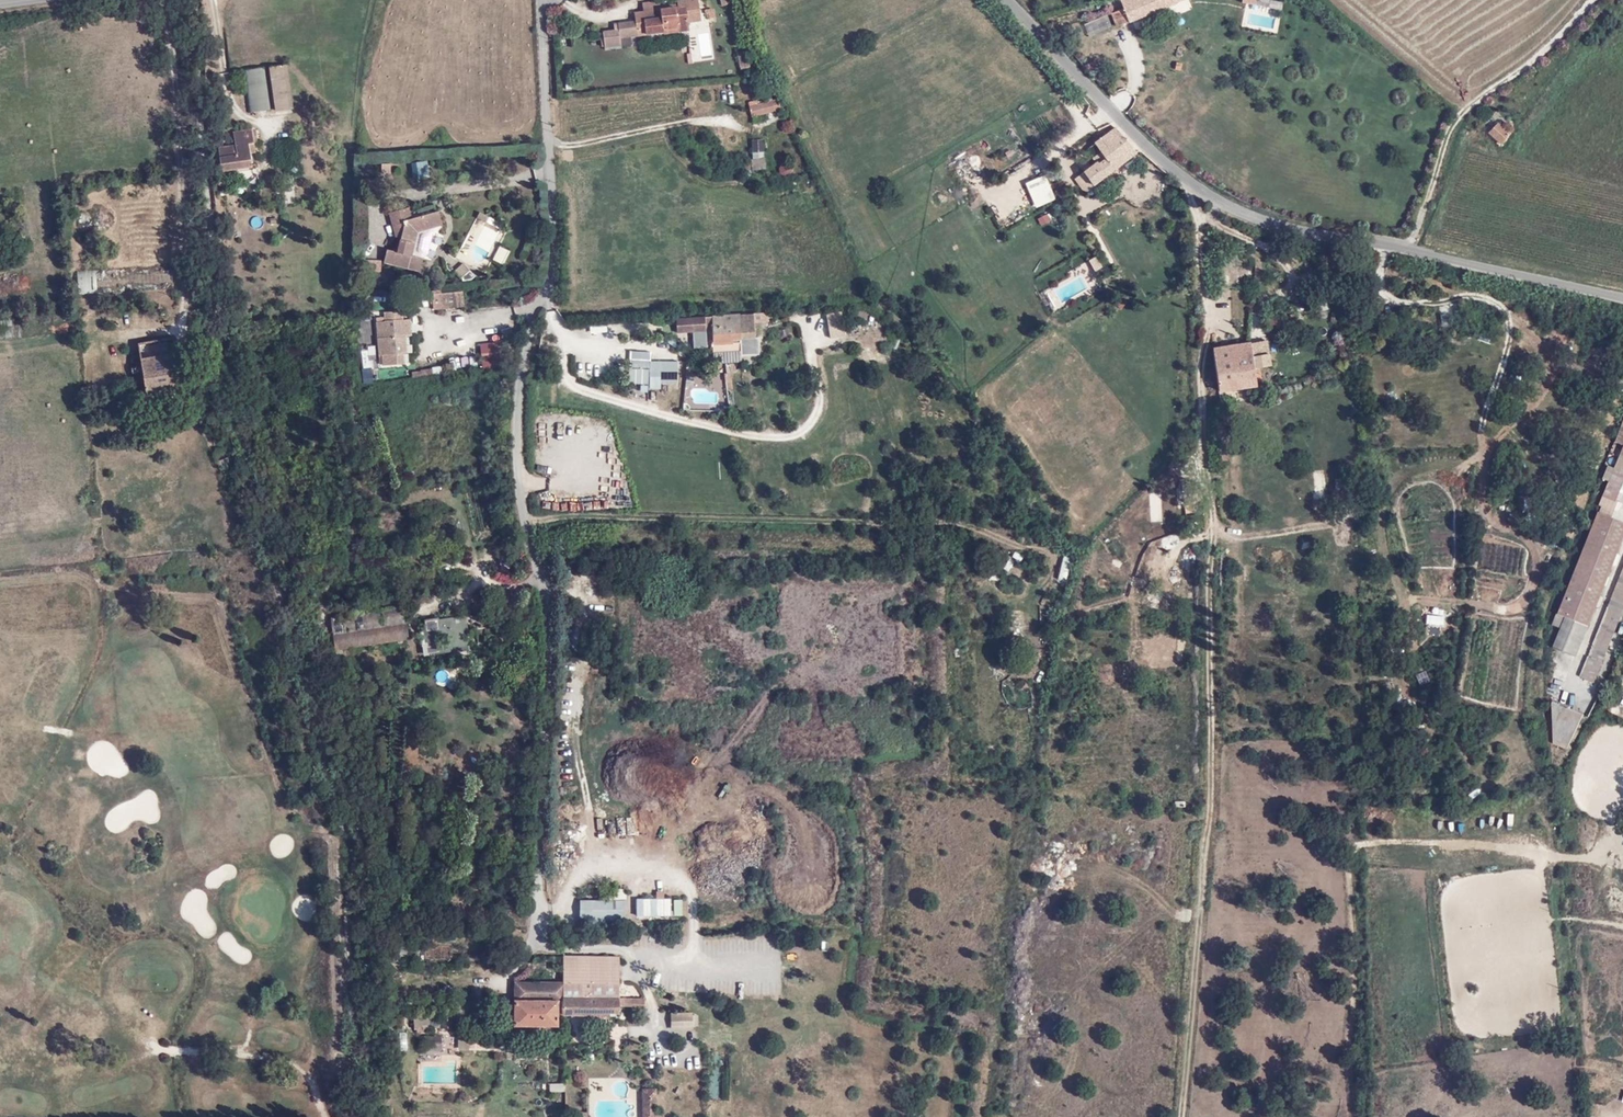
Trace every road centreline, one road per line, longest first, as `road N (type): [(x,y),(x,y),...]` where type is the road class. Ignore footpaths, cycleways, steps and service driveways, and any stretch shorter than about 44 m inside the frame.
road 1 (unclassified): [(1008,0),(1158,153),(1215,197),(1288,228),(1622,297)]
road 2 (track): [(526,520),(960,523),(1043,550),(1050,575),(1022,604)]

